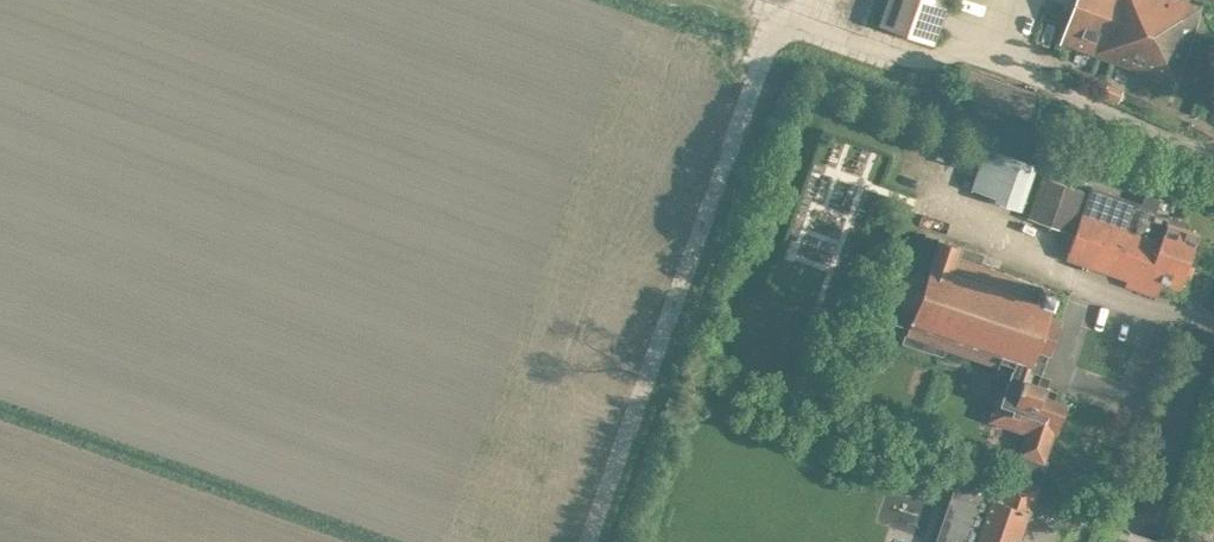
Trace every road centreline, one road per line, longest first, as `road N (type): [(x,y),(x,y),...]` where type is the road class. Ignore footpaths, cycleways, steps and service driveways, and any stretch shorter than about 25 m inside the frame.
road 1 (track): [(954,43),(927,61),(908,58),(775,14),(589,541)]

